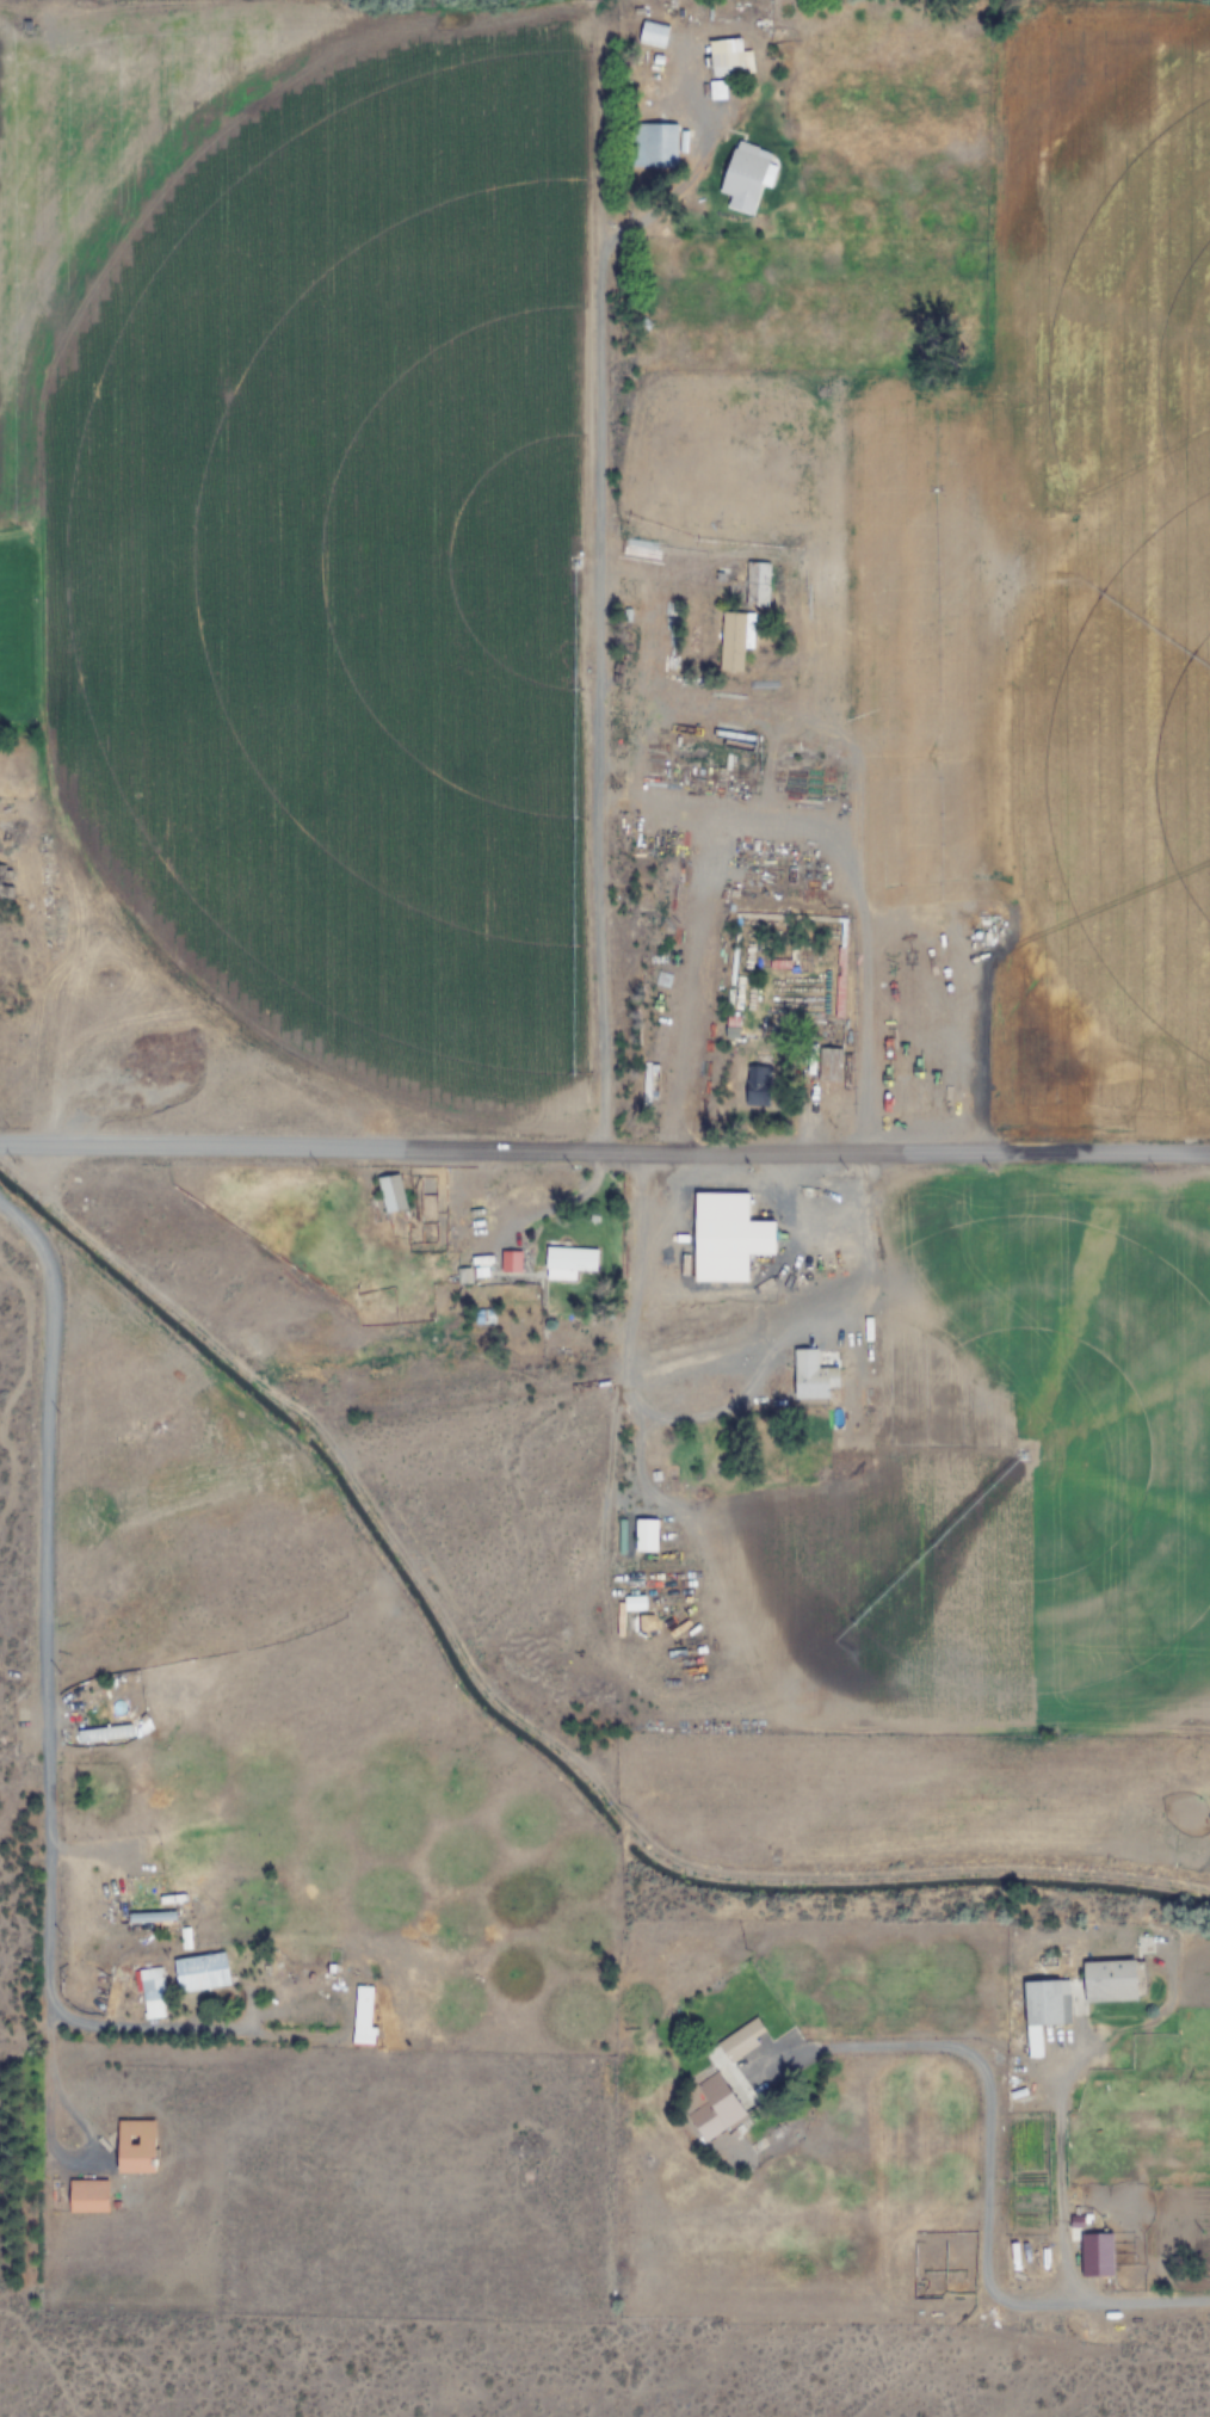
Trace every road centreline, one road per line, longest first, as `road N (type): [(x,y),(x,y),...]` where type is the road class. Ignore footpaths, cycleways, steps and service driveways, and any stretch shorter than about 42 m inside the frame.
road 1 (residential): [(1209,1156),(0,1145)]
road 2 (residential): [(0,1210),(44,1266),(49,1333),(48,2135)]
road 3 (residential): [(1209,2307),(1015,2308),(996,2279),(988,2233),(986,2086)]
road 4 (track): [(0,1259),(23,1290),(23,1361),(0,1406)]

